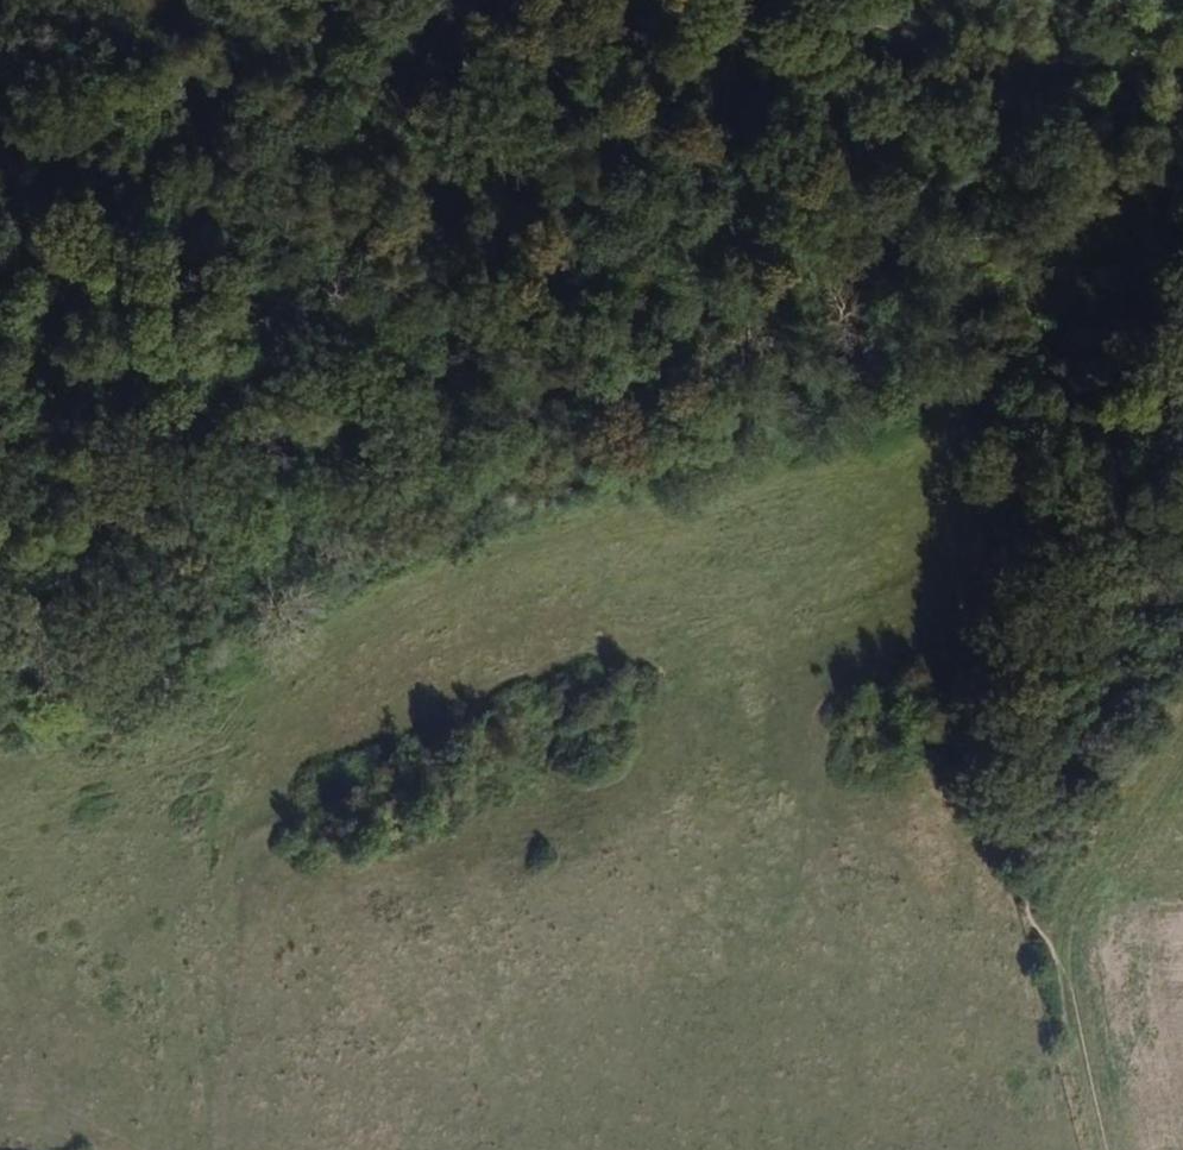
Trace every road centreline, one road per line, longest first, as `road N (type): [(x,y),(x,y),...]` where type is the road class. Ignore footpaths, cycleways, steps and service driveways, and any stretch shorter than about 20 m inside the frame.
road 1 (track): [(1182,28),(901,39),(853,0)]
road 2 (track): [(1040,942),(1095,1149)]

